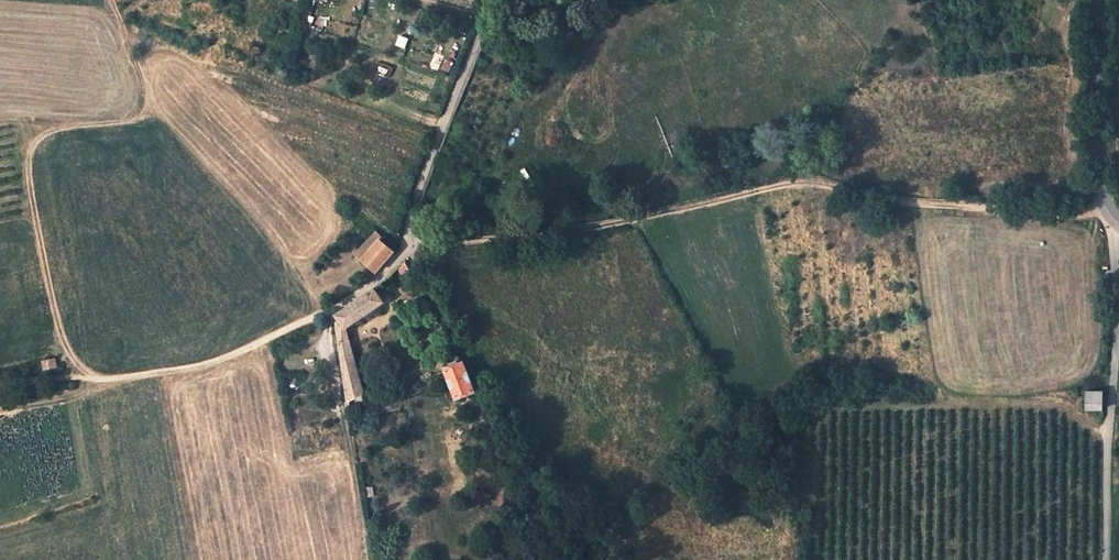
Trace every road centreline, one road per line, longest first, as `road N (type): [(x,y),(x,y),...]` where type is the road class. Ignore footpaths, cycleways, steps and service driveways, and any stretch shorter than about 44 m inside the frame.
road 1 (track): [(408,247),(555,232),(800,179),(903,202),(1102,210)]
road 2 (track): [(0,389),(210,362),(371,286)]
road 3 (unclassified): [(371,286),(408,247),(409,216),(494,0)]
road 4 (unclassified): [(1118,282),(1105,559)]
road 5 (unclassified): [(1118,231),(1102,210),(1095,160),(1099,0)]

